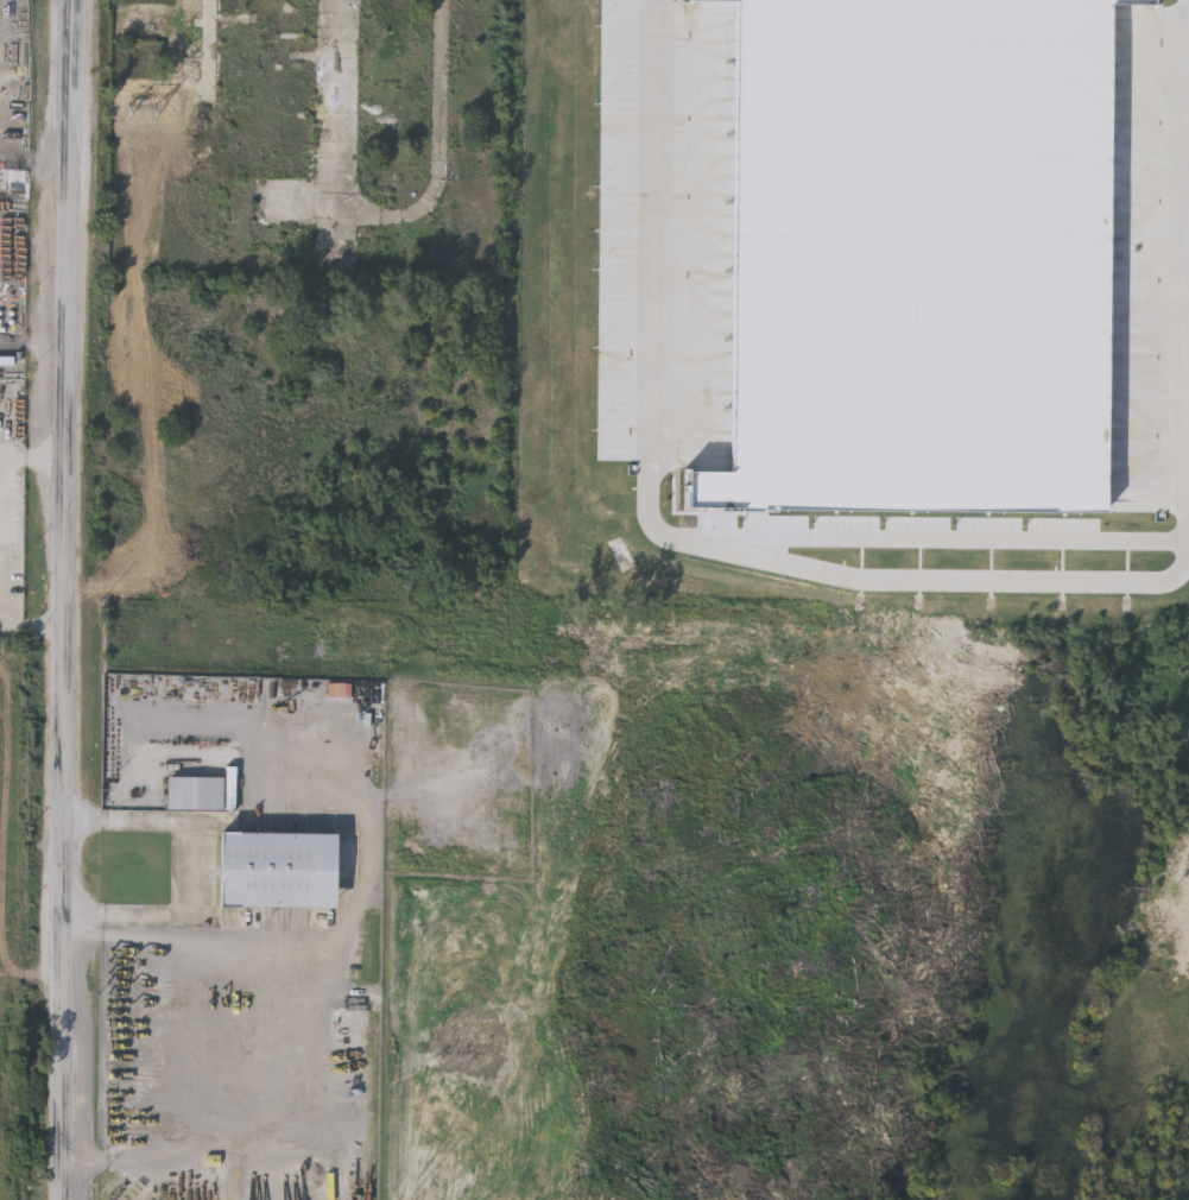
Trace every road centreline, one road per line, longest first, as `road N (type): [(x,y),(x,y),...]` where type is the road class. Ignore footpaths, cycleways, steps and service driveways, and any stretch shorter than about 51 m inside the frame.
road 1 (tertiary): [(63,1199),(74,0)]

